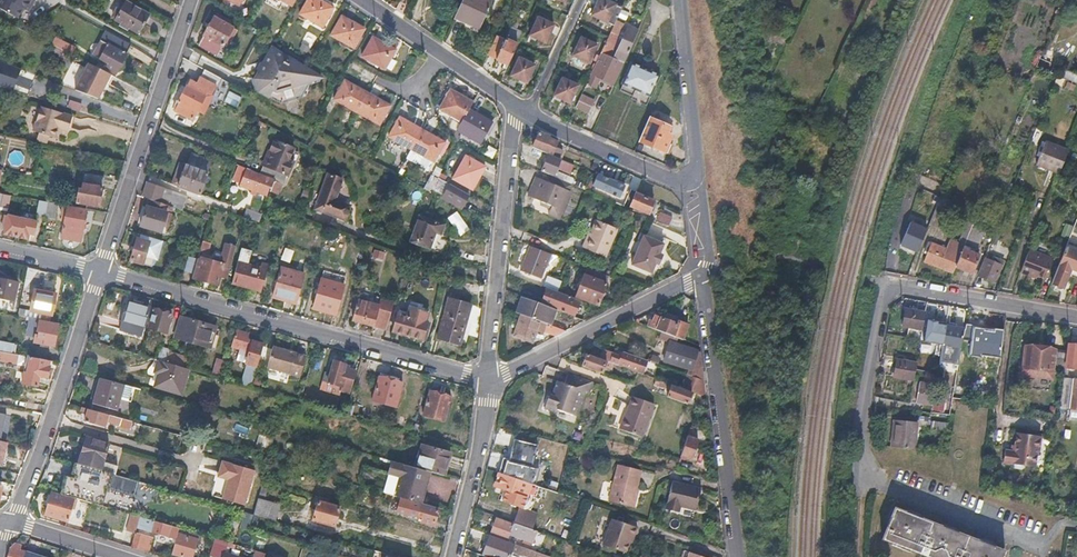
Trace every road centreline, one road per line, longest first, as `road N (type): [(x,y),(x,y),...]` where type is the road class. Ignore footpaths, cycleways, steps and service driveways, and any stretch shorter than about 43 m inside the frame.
road 1 (residential): [(489,380),(100,271)]
road 2 (residential): [(100,271),(191,0)]
road 3 (residential): [(736,556),(702,276)]
road 4 (residential): [(489,380),(515,105)]
road 5 (residential): [(11,522),(100,271)]
road 6 (residential): [(489,380),(702,276)]
road 7 (residential): [(890,284),(861,477)]
road 8 (residential): [(890,284),(1076,318)]
road 9 (residential): [(698,181),(674,180),(528,113)]
road 10 (residential): [(698,181),(679,0)]
road 11 (residential): [(452,556),(489,380)]
road 12 (residential): [(528,113),(582,0)]

